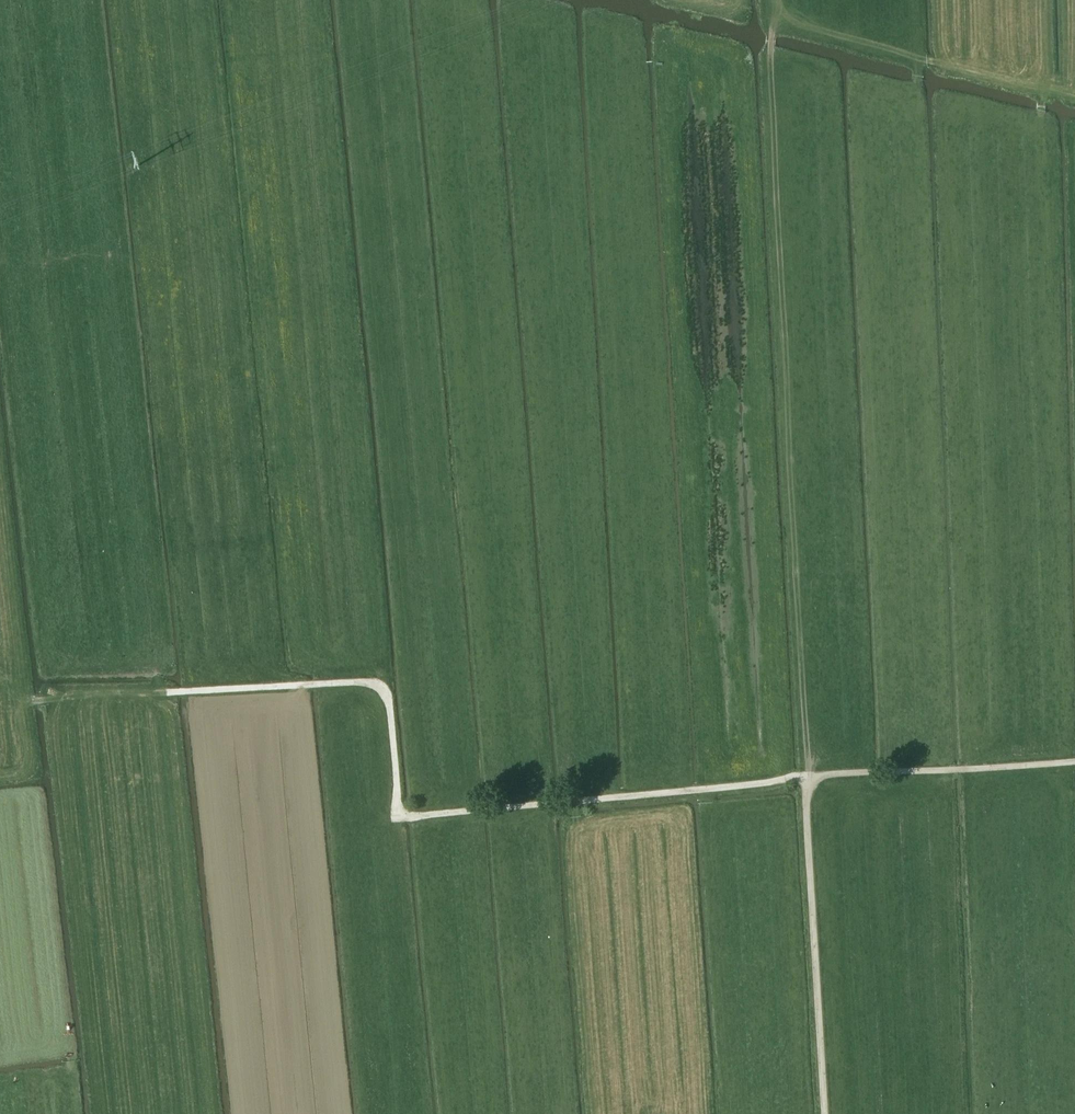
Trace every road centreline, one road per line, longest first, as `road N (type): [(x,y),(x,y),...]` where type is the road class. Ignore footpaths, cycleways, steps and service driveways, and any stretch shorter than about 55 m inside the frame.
road 1 (track): [(167,692),(386,682),(399,818),(806,775),(1074,762)]
road 2 (track): [(823,1113),(806,775)]

